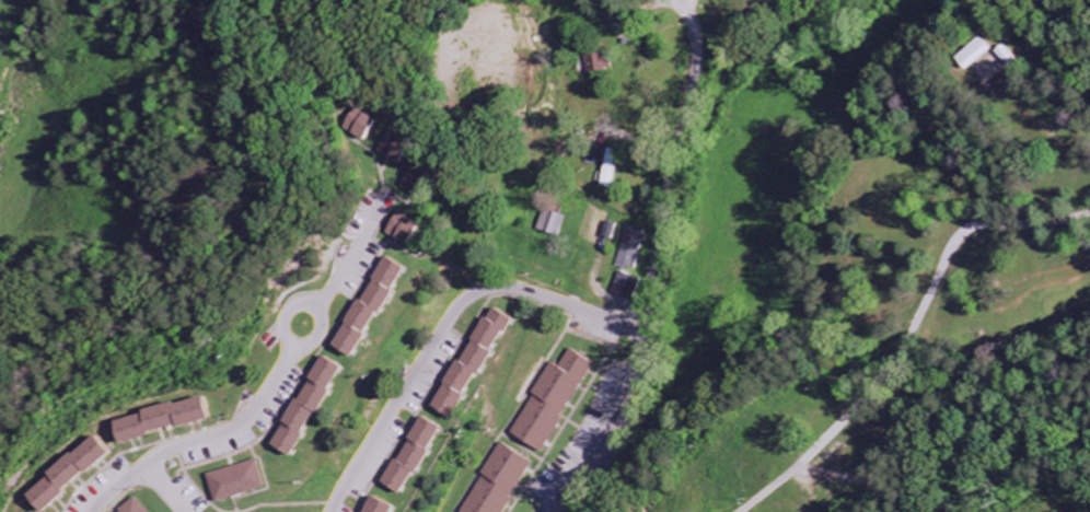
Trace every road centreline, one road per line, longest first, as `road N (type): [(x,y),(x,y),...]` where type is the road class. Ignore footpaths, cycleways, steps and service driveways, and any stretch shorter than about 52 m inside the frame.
road 1 (residential): [(592,315),(502,287),(467,299),(336,511)]
road 2 (residential): [(99,511),(154,462),(242,424),(288,364),(288,315),(331,293)]
road 3 (residential): [(645,333),(698,61),(692,26),(679,9)]
road 4 (residential): [(564,511),(603,472),(628,429),(643,387),(645,333)]
road 5 (residential): [(660,511),(645,333)]

